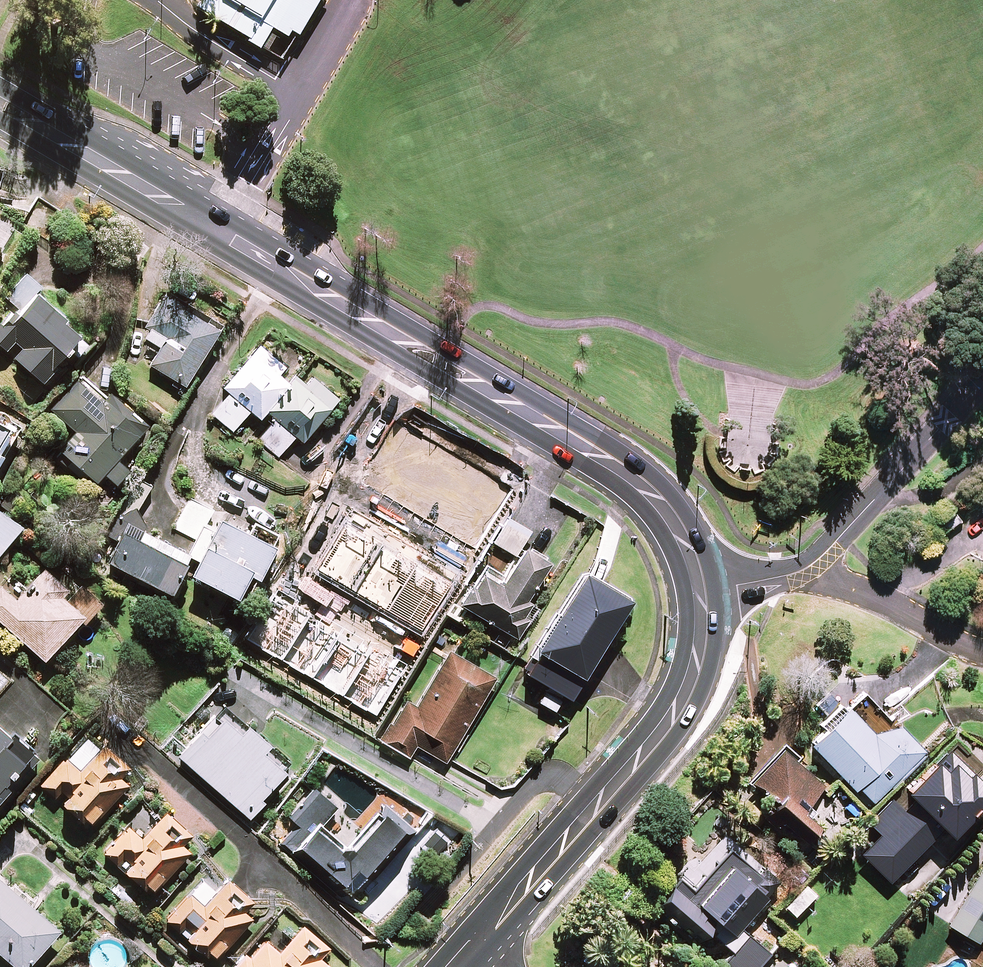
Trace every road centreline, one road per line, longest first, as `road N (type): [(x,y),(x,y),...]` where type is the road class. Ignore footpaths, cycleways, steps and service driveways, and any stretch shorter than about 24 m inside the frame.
road 1 (secondary): [(694,588),(676,531),(606,461),(0,104)]
road 2 (secondary): [(471,949),(670,714),(694,653),(694,588)]
road 3 (residential): [(379,966),(114,728)]
road 4 (unclassified): [(807,569),(982,381)]
road 5 (residential): [(807,569),(982,653)]

